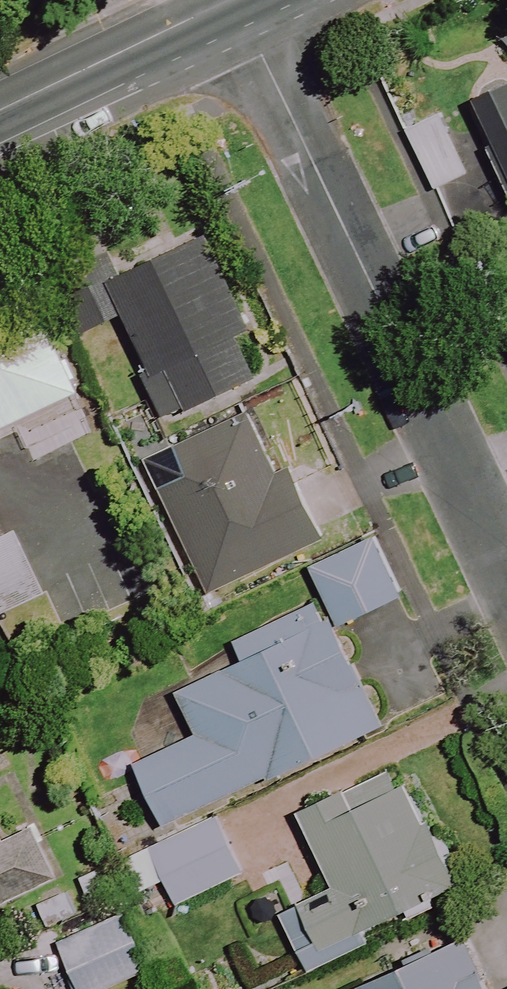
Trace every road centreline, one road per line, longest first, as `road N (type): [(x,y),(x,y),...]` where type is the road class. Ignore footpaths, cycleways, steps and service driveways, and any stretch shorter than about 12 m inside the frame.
road 1 (residential): [(506,579),(234,0)]
road 2 (secondary): [(0,111),(229,0)]

